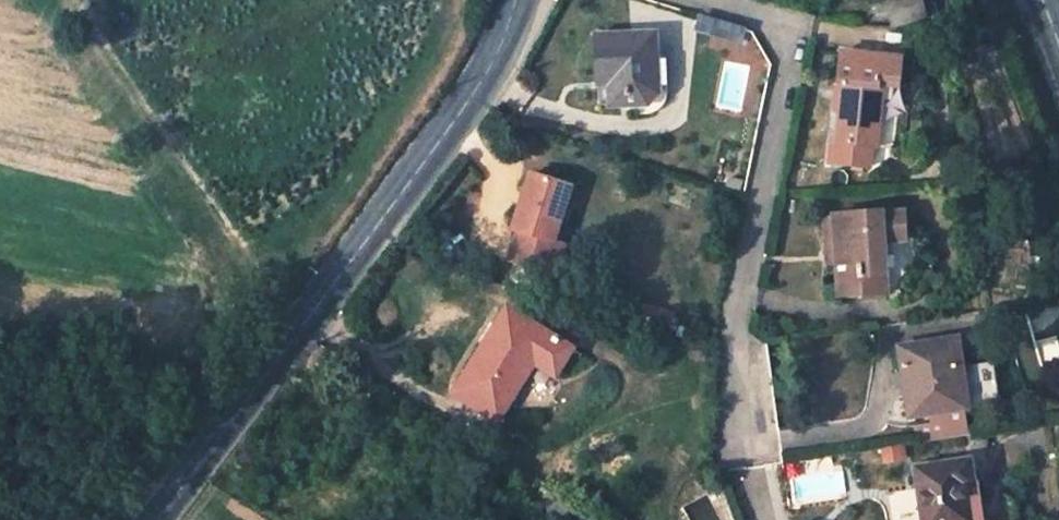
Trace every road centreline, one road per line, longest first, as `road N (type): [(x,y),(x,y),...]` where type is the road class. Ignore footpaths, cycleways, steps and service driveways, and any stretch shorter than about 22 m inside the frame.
road 1 (secondary): [(517,0),(490,70),(150,519)]
road 2 (residential): [(700,0),(771,23),(786,57),(729,353),(743,427)]

